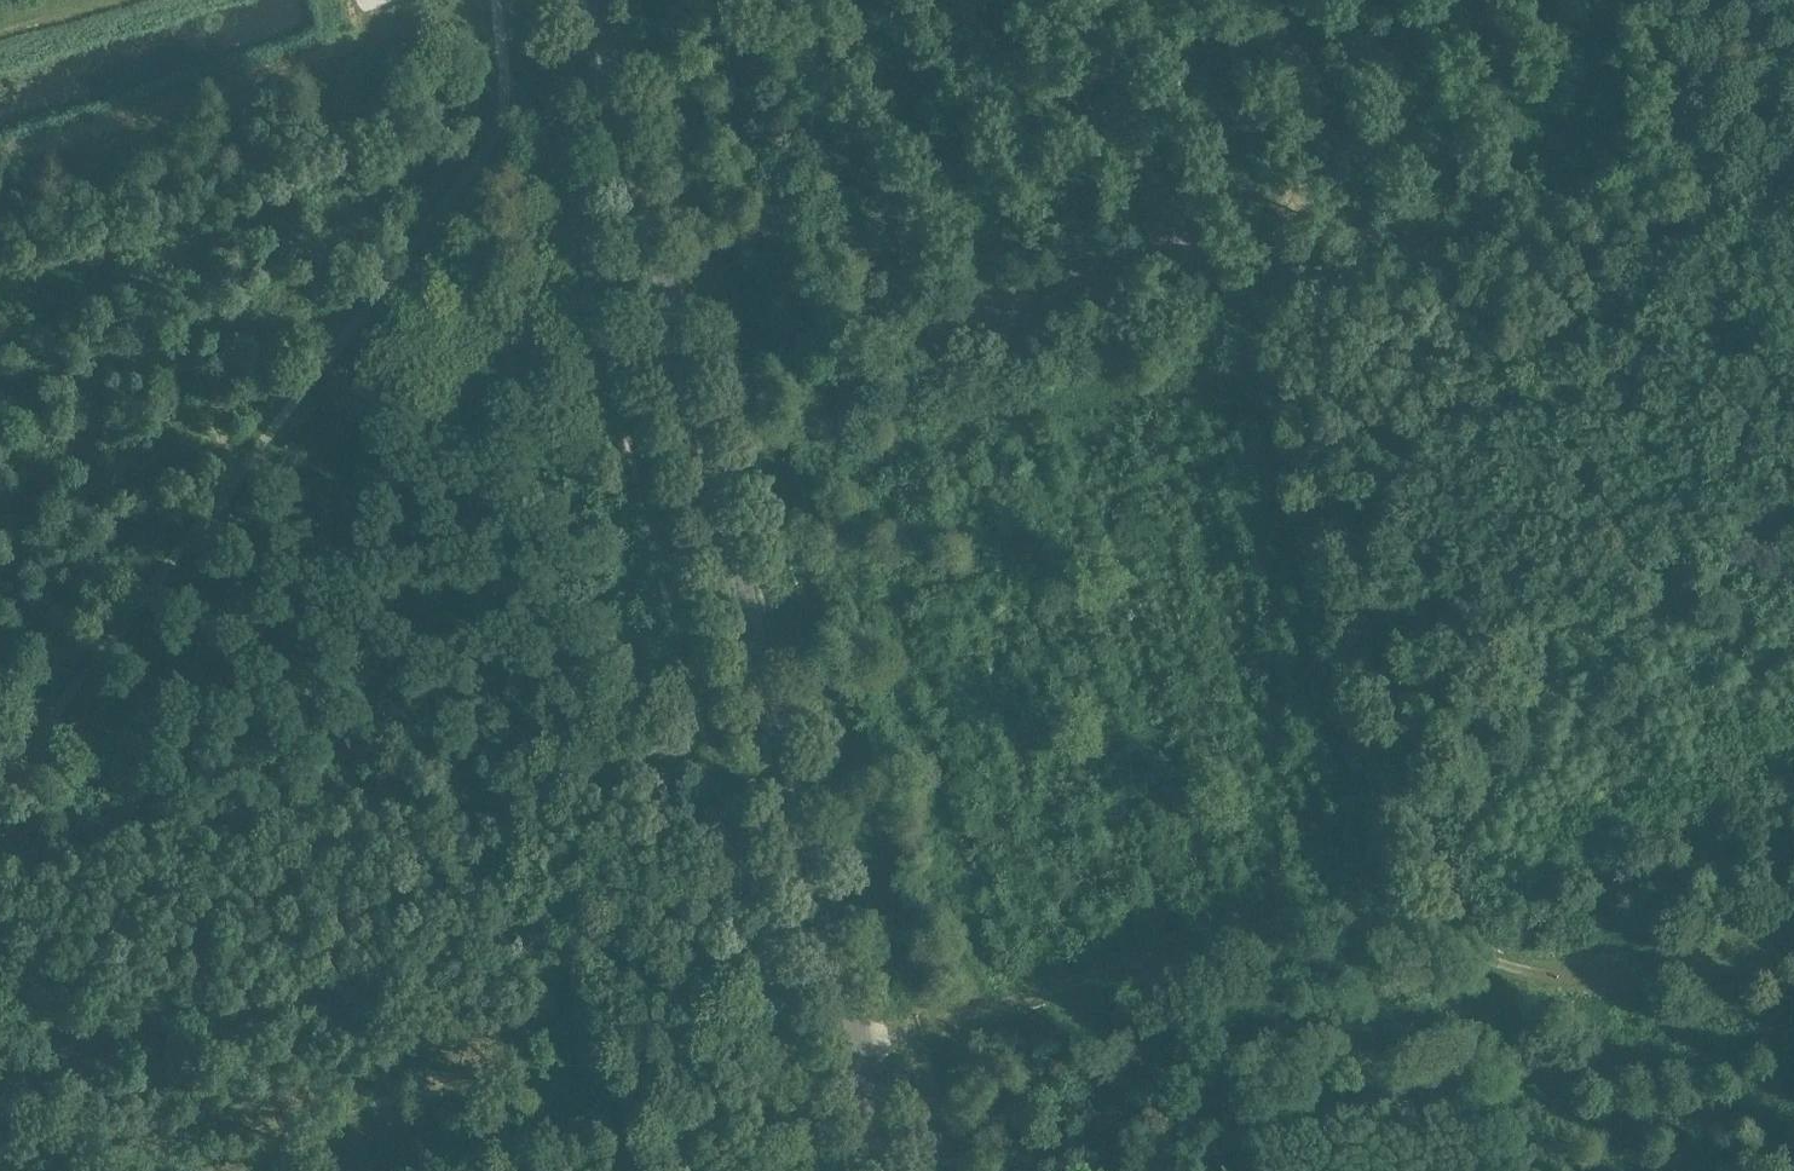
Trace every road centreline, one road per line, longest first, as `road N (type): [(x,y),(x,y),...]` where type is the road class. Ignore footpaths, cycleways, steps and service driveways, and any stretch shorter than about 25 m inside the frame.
road 1 (tertiary): [(891,1170),(590,0)]
road 2 (track): [(845,1170),(564,0)]
road 3 (track): [(1793,958),(1675,985),(1576,985),(1500,974),(1378,937),(1259,931),(859,1048)]

